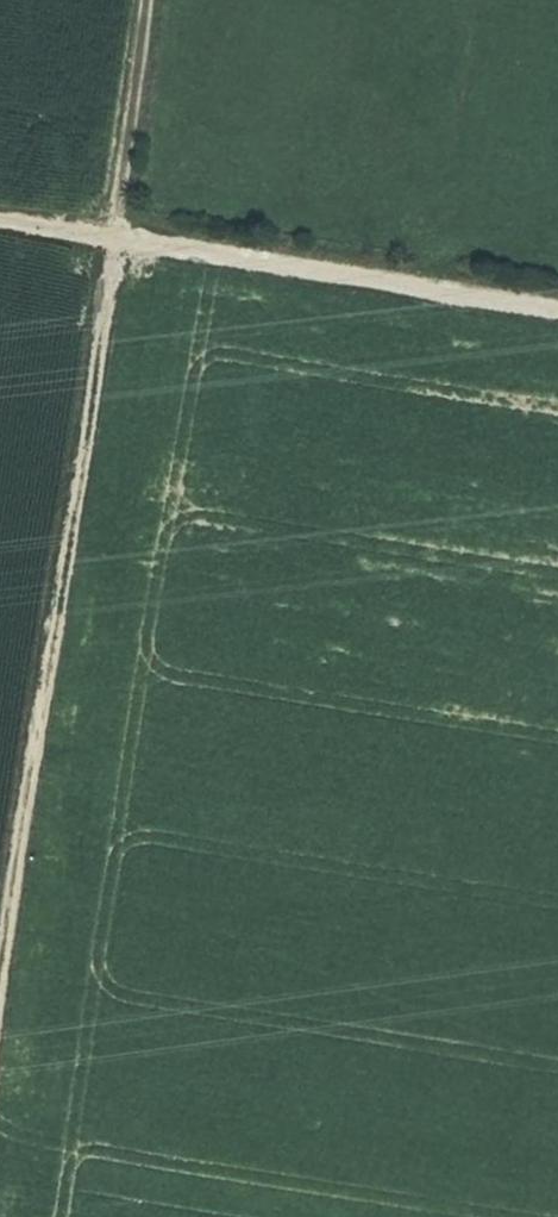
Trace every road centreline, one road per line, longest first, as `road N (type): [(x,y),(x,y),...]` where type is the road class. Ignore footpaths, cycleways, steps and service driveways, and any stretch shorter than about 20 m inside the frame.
road 1 (track): [(0,973),(115,238),(141,0)]
road 2 (track): [(557,309),(0,219)]

